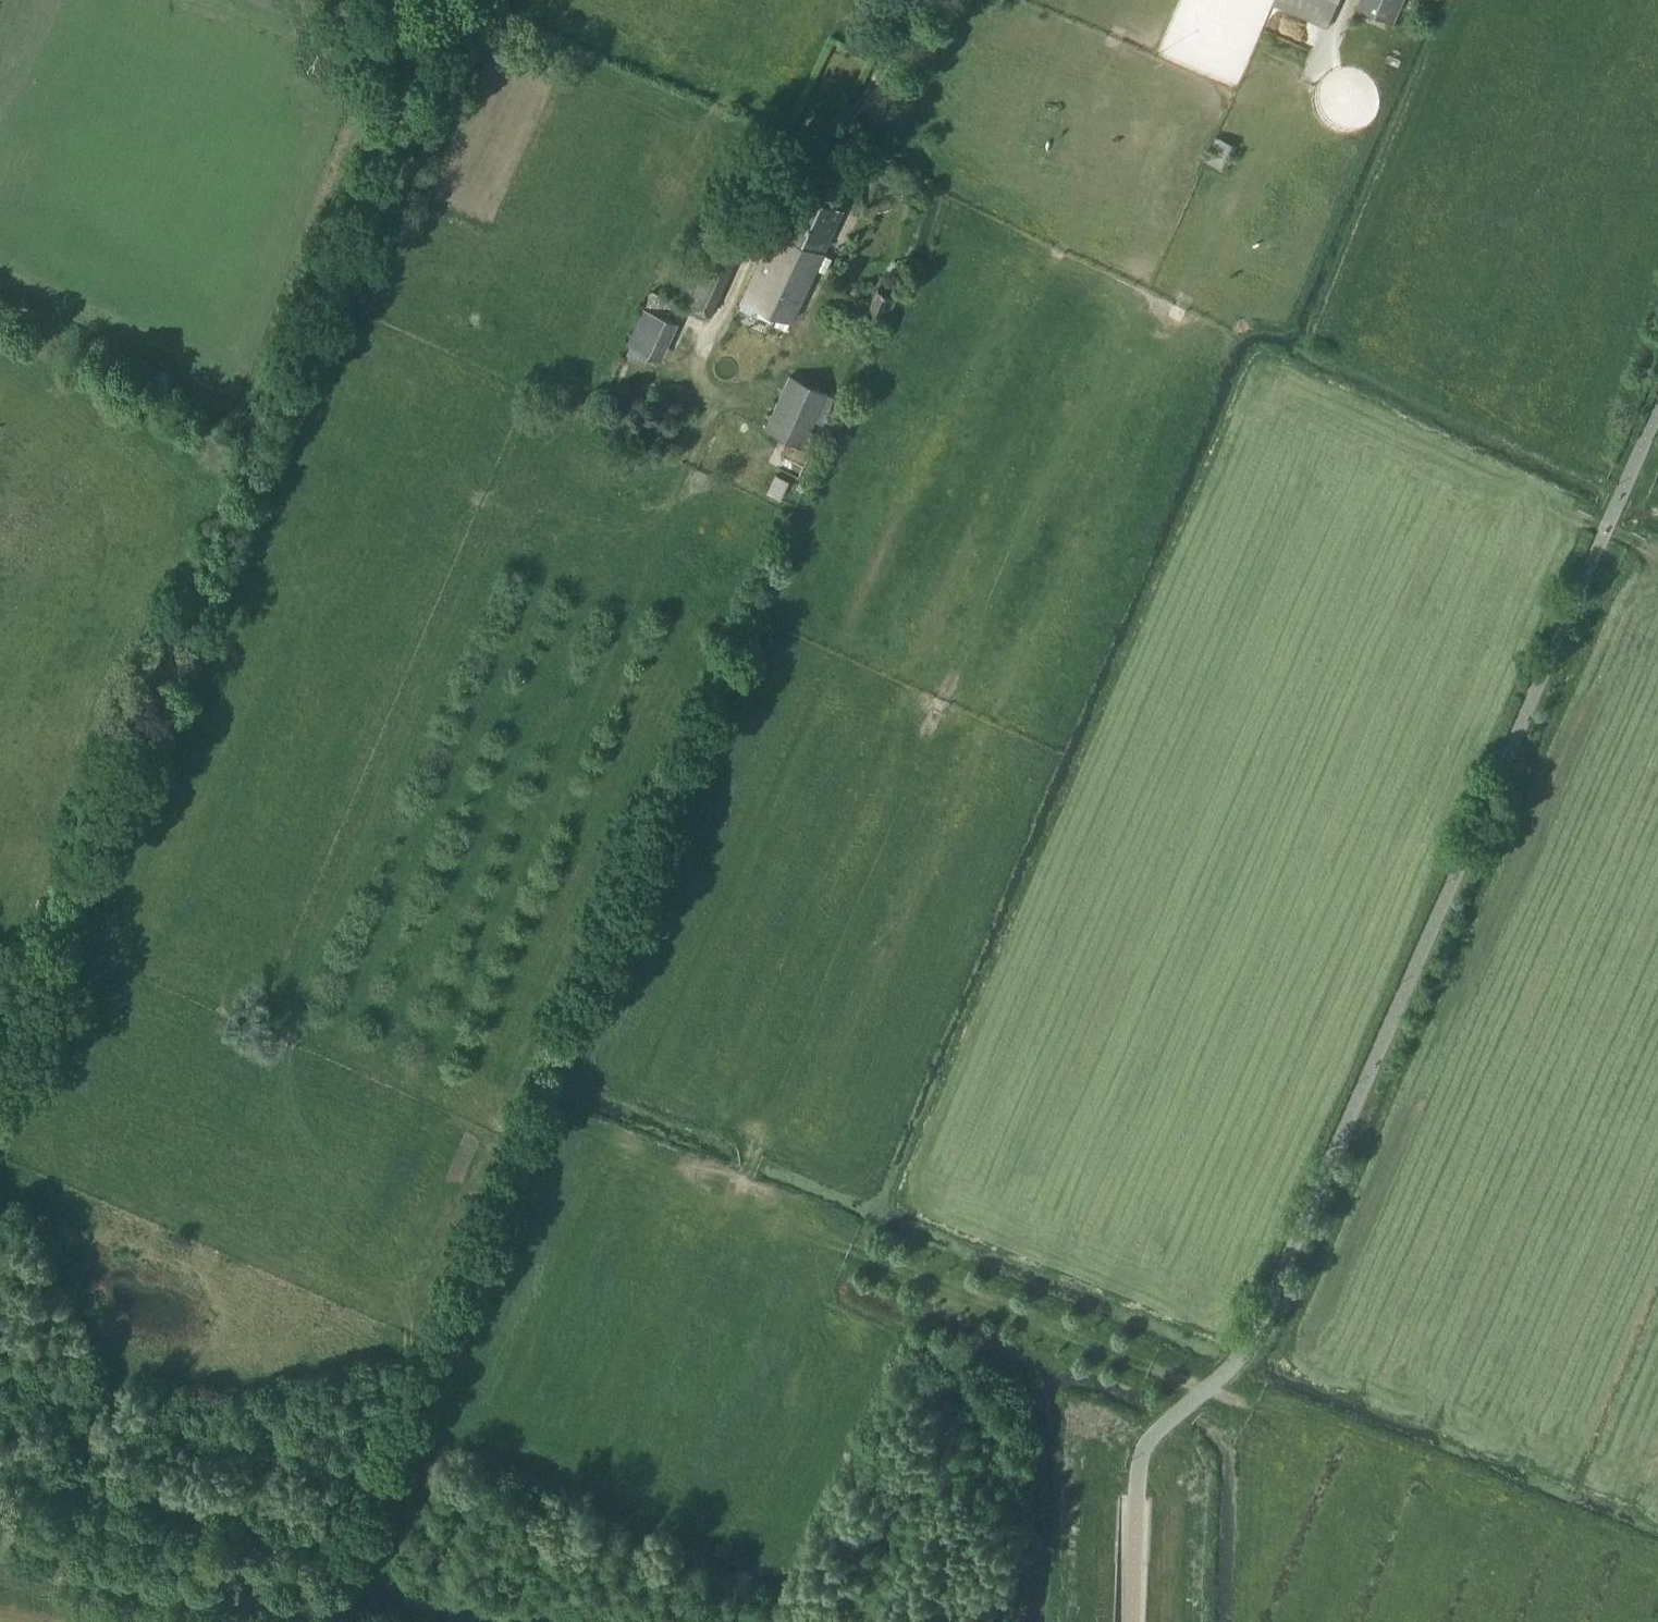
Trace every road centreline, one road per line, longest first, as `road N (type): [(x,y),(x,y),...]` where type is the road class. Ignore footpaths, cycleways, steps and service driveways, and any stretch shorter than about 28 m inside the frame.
road 1 (track): [(914,0),(869,106),(775,198),(720,317)]

